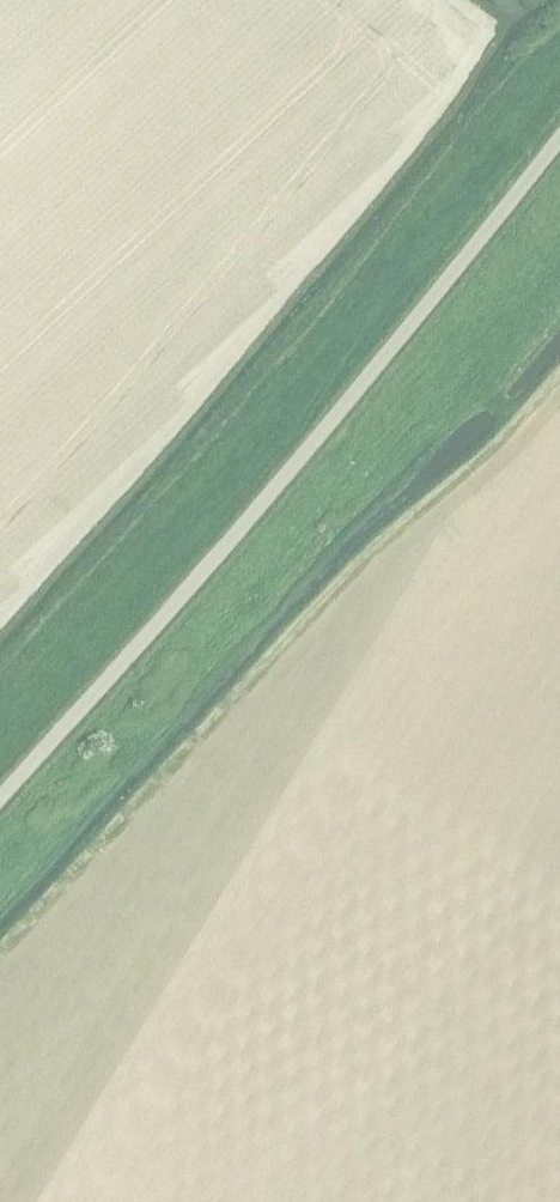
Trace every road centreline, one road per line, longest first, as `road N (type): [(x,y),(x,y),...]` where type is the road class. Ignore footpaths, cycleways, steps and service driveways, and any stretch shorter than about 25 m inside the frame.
road 1 (unclassified): [(0,799),(354,392),(559,135)]

